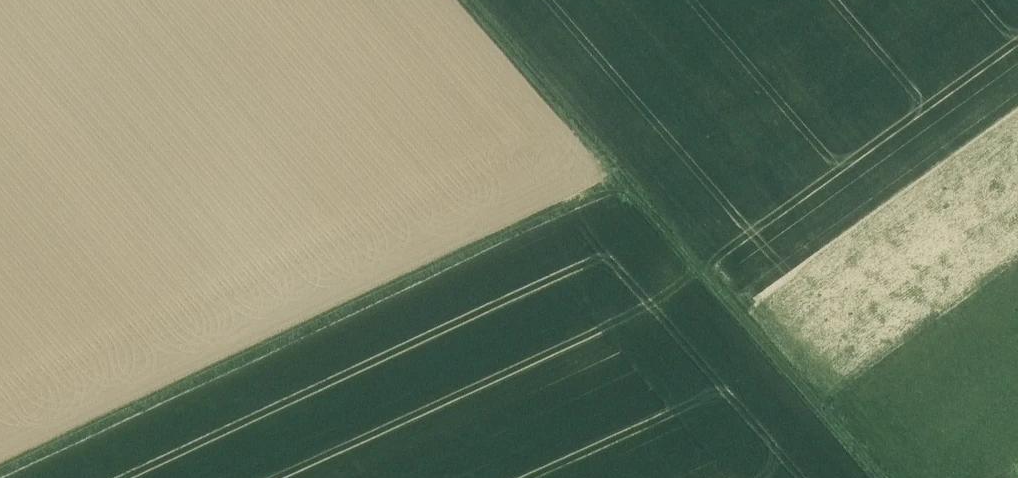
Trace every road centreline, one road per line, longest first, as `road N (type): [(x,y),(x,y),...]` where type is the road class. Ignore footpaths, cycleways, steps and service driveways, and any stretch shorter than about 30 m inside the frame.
road 1 (track): [(619,177),(0,471)]
road 2 (track): [(886,477),(465,0)]

